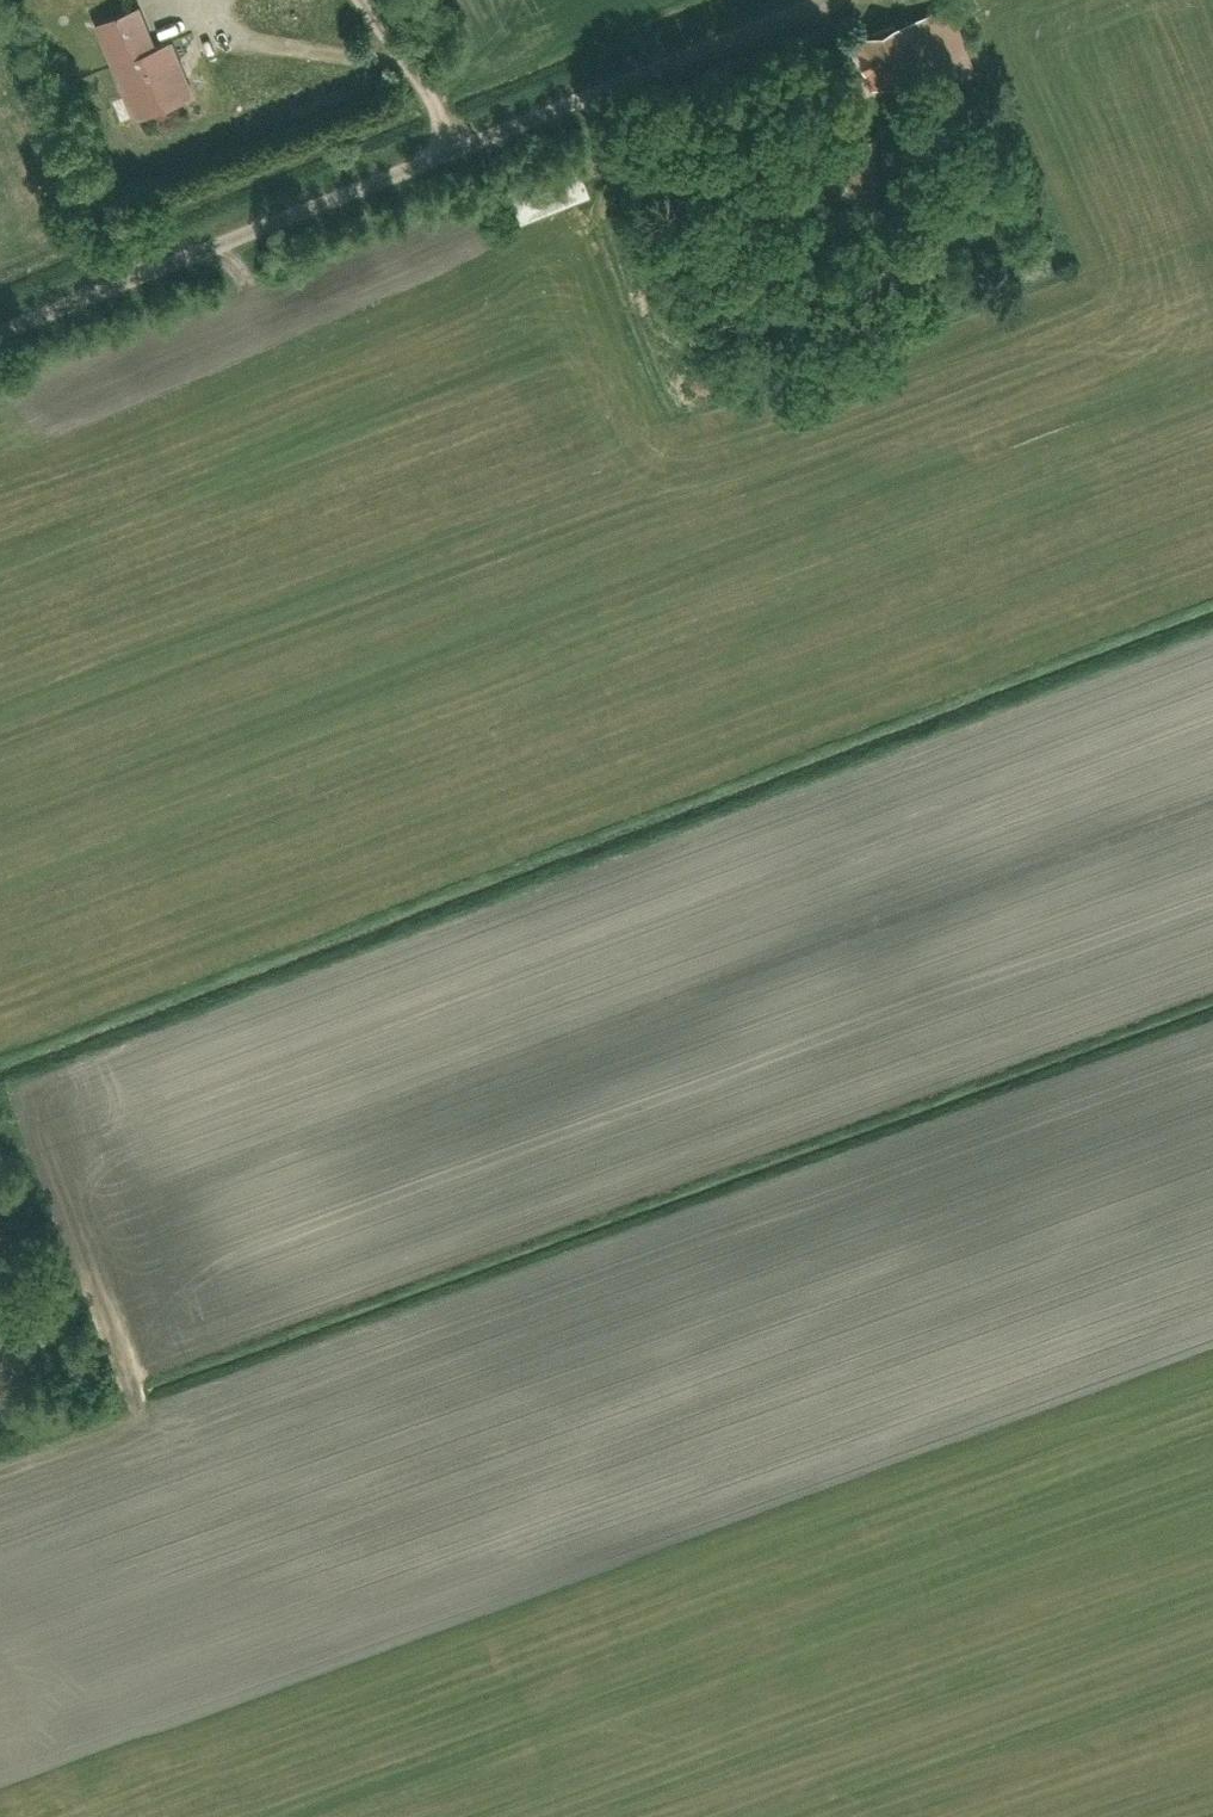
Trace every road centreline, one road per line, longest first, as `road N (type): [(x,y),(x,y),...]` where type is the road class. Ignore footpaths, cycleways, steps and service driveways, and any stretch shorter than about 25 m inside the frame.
road 1 (residential): [(807,0),(0,323)]

